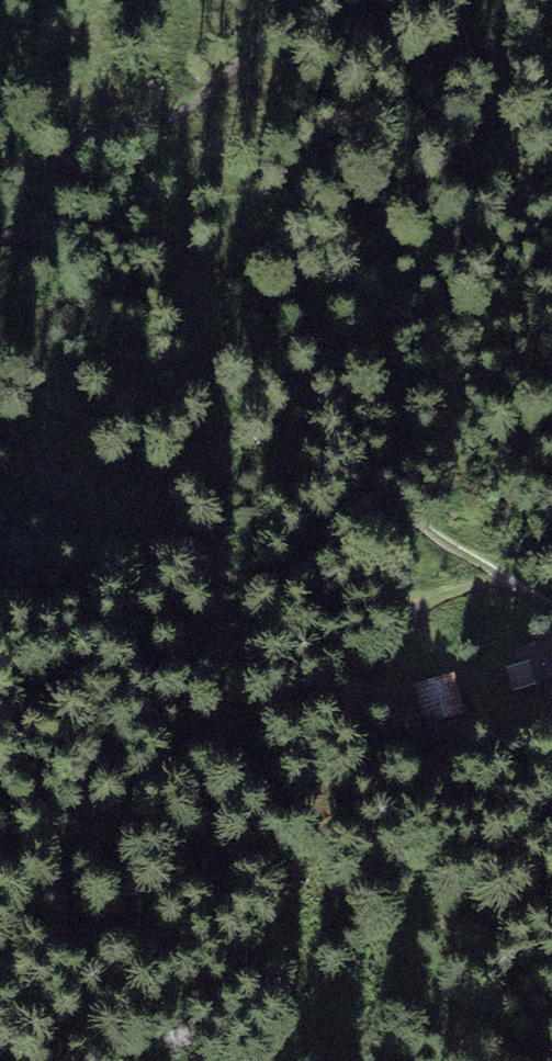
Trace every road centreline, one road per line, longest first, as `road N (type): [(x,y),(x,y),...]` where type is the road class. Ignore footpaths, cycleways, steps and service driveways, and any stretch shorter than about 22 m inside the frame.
road 1 (track): [(551,606),(412,509),(344,561),(266,583),(102,509),(0,516)]
road 2 (track): [(0,234),(37,219),(61,154),(77,135),(186,108),(299,0)]
road 3 (track): [(456,1060),(551,990)]

